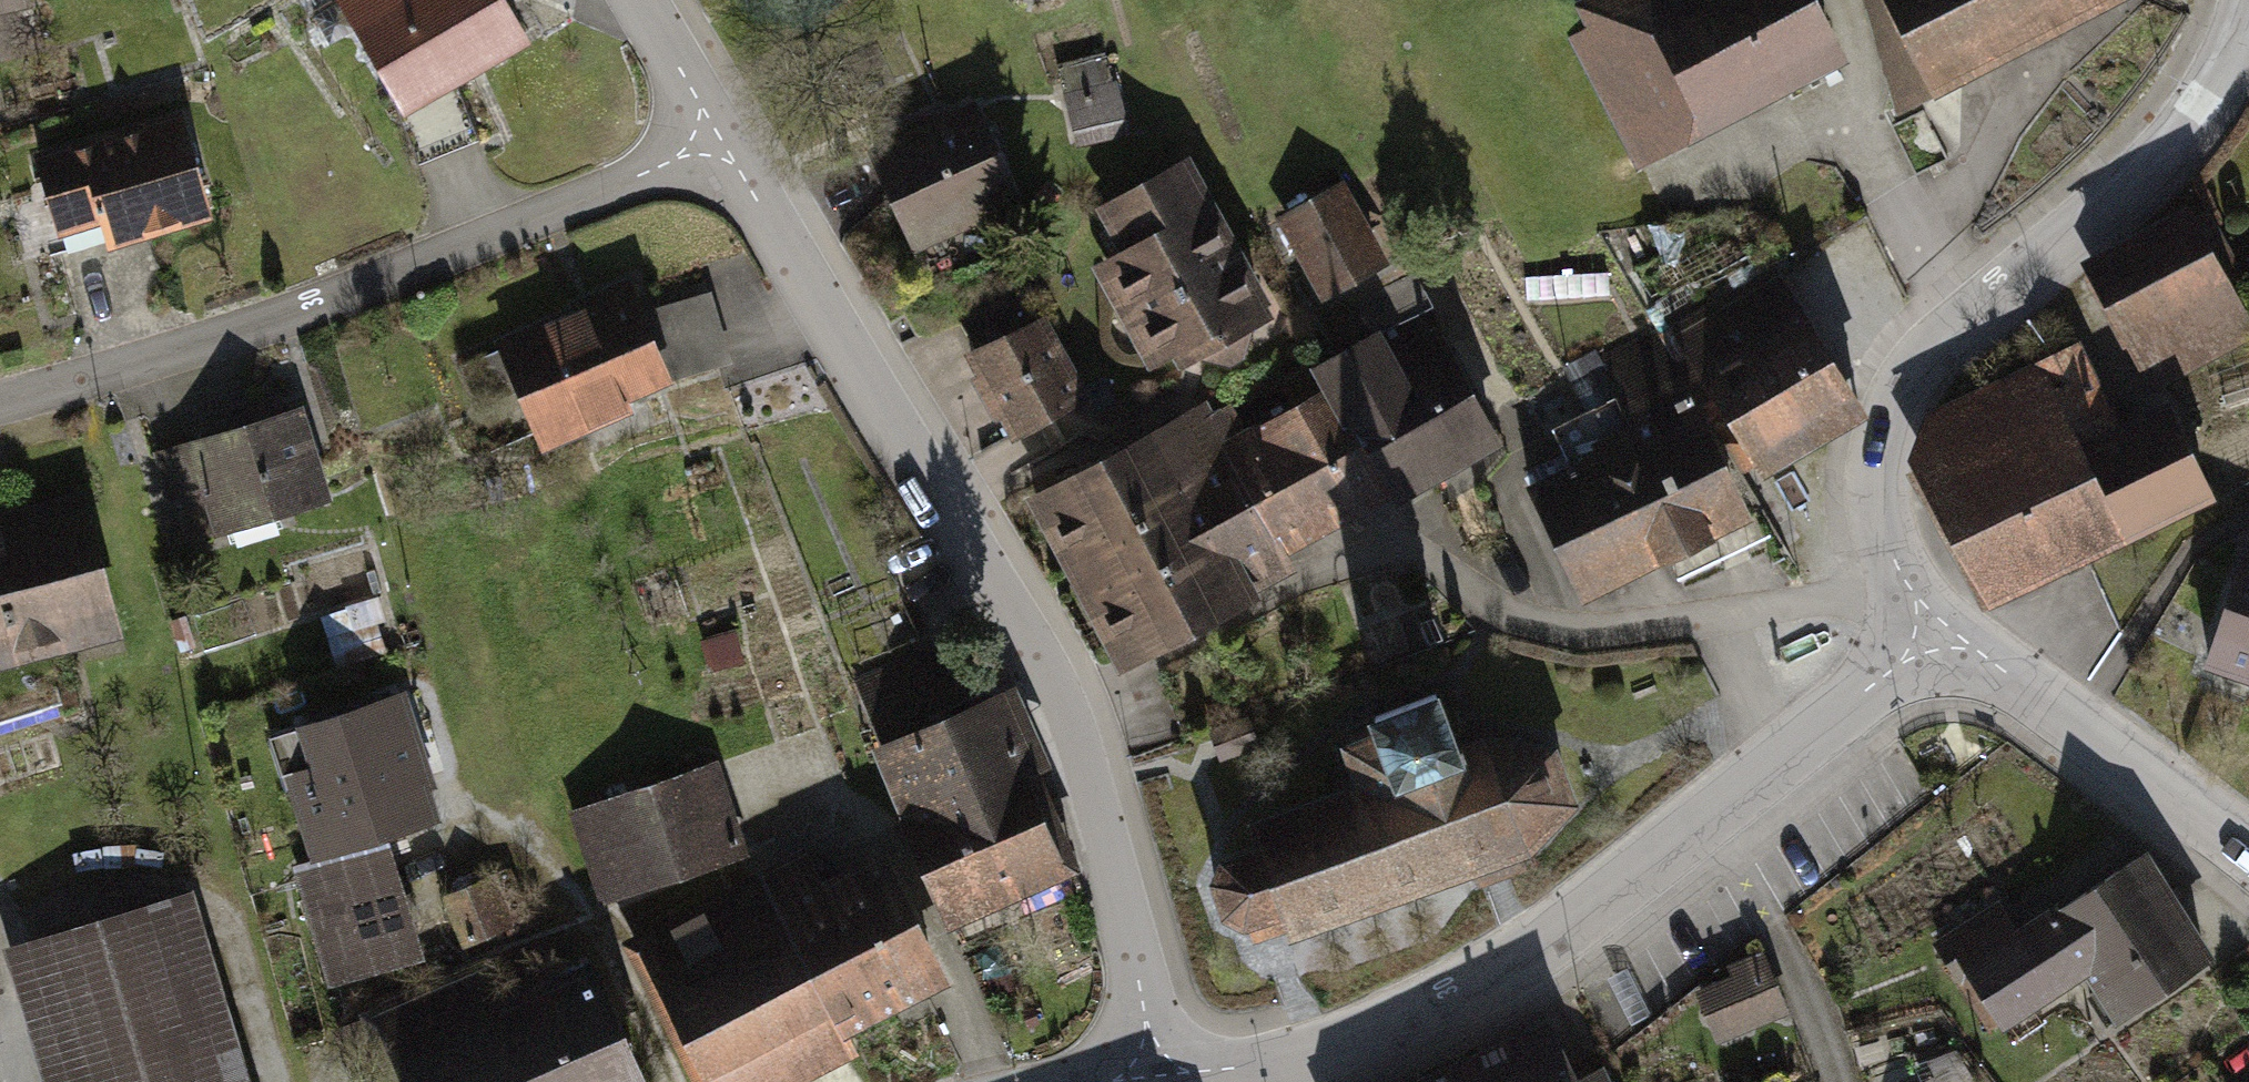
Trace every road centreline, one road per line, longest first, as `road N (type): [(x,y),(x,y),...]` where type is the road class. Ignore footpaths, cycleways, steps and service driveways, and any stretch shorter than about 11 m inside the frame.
road 1 (residential): [(706,137),(1056,680),(1138,966),(1146,1079)]
road 2 (residential): [(2233,0),(2169,139),(2014,265),(1877,402),(1880,558),(1930,629)]
road 3 (unclassified): [(1930,629),(1804,744),(1547,943),(1435,1006),(1280,1061)]
road 4 (residential): [(706,137),(211,347),(0,398)]
road 5 (residential): [(1930,629),(2248,849)]
road 6 (residential): [(630,0),(706,137)]
road 7 (unclassified): [(1280,1061),(1146,1079)]

